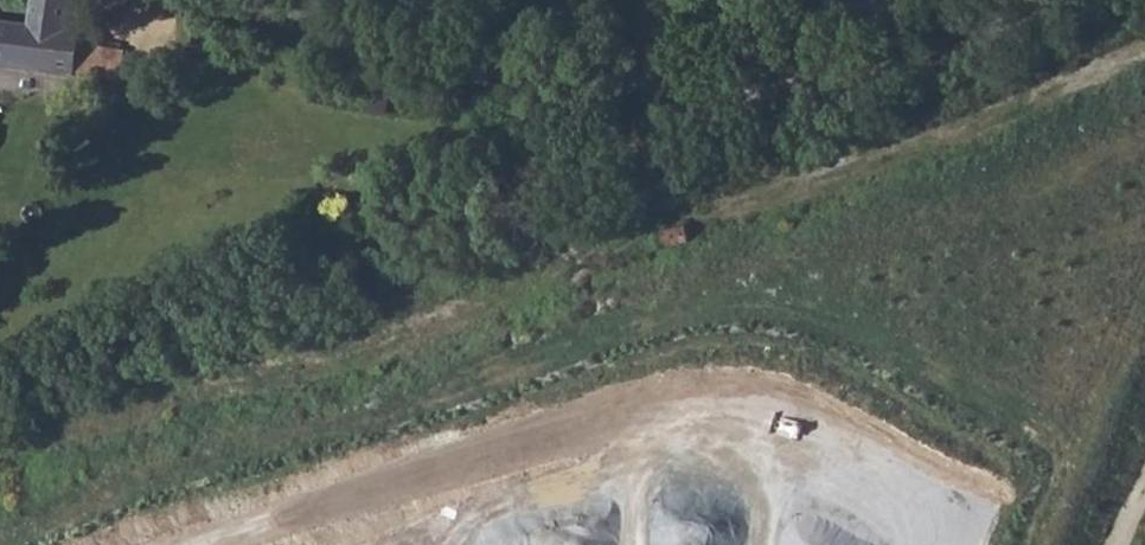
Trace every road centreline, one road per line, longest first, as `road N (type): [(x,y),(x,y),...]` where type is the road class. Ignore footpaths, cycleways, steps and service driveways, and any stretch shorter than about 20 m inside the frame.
road 1 (unclassified): [(1061,0),(961,41),(764,102),(597,83),(144,0)]
road 2 (track): [(0,400),(764,102)]

